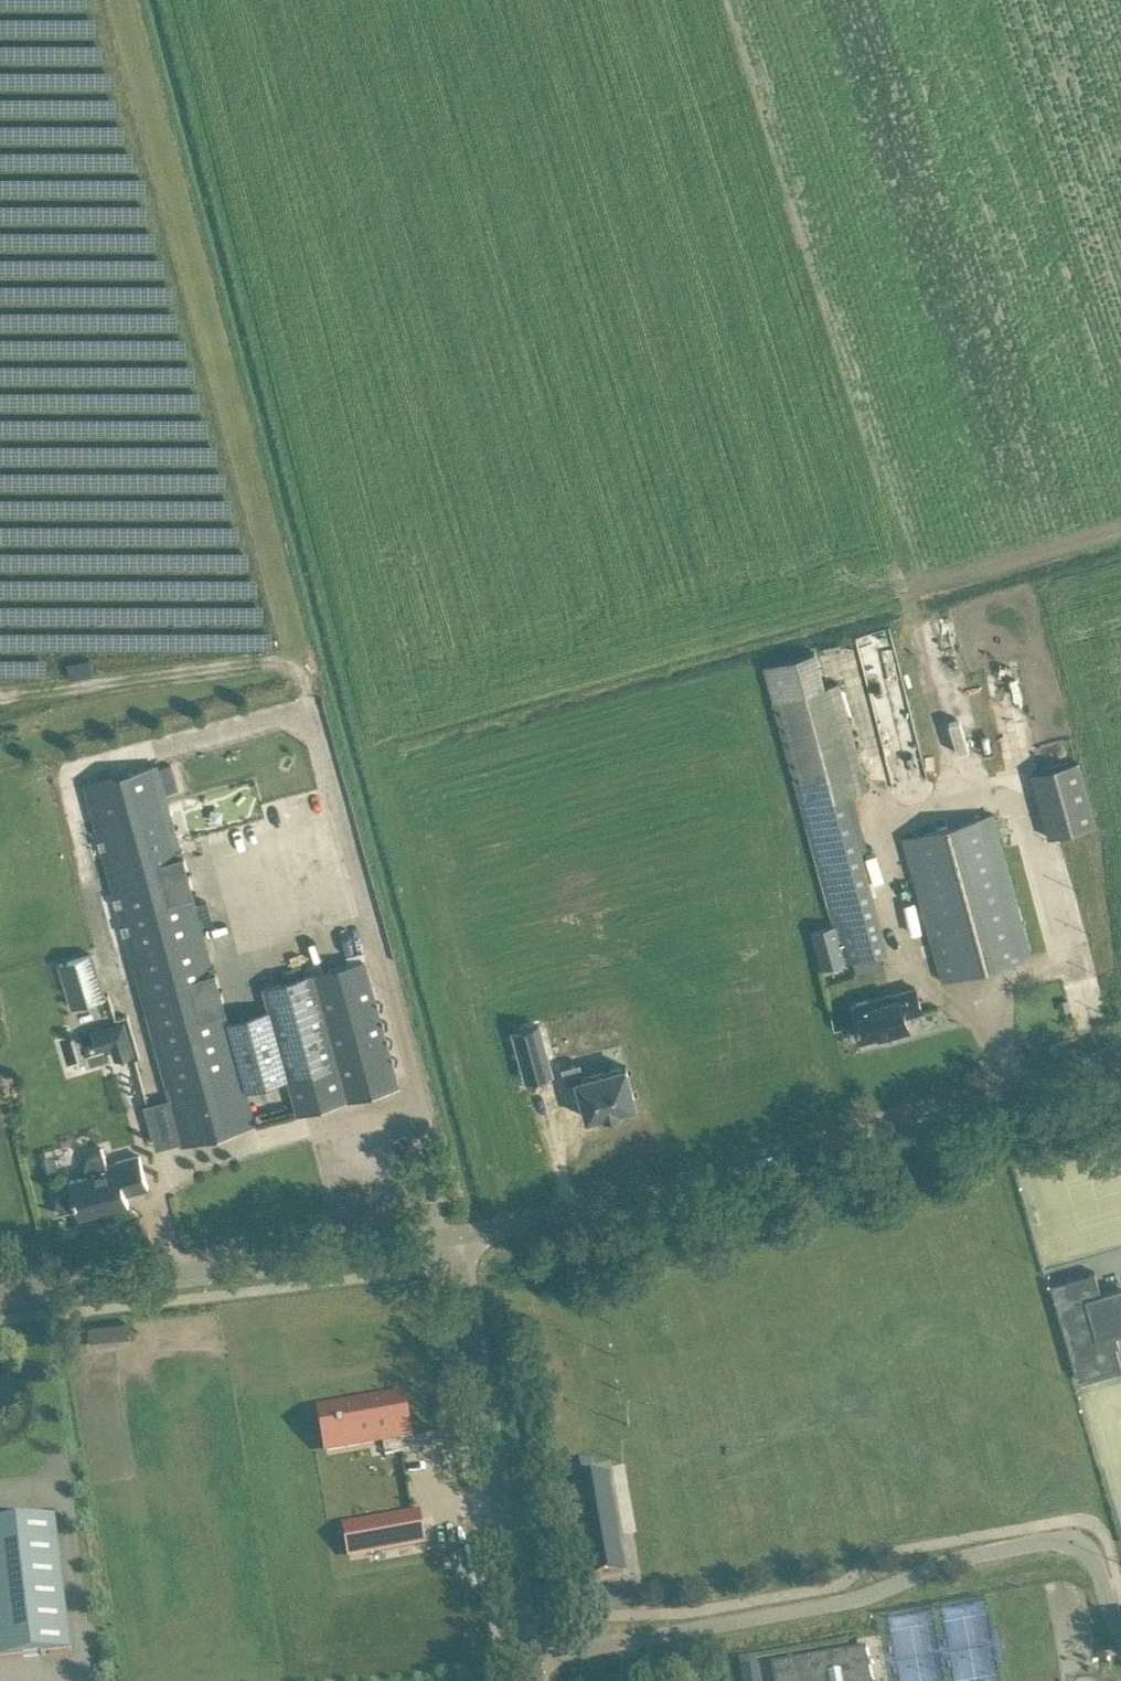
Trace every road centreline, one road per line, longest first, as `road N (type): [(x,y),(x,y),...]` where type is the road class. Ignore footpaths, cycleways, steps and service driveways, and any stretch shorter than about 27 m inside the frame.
road 1 (unclassified): [(457,1241),(1120,1055)]
road 2 (unclassified): [(1120,1630),(1088,1549),(1050,1538),(946,1559),(853,1599),(529,1661)]
road 3 (unclassified): [(0,1297),(457,1241)]
road 4 (unclassified): [(529,1661),(457,1241)]

